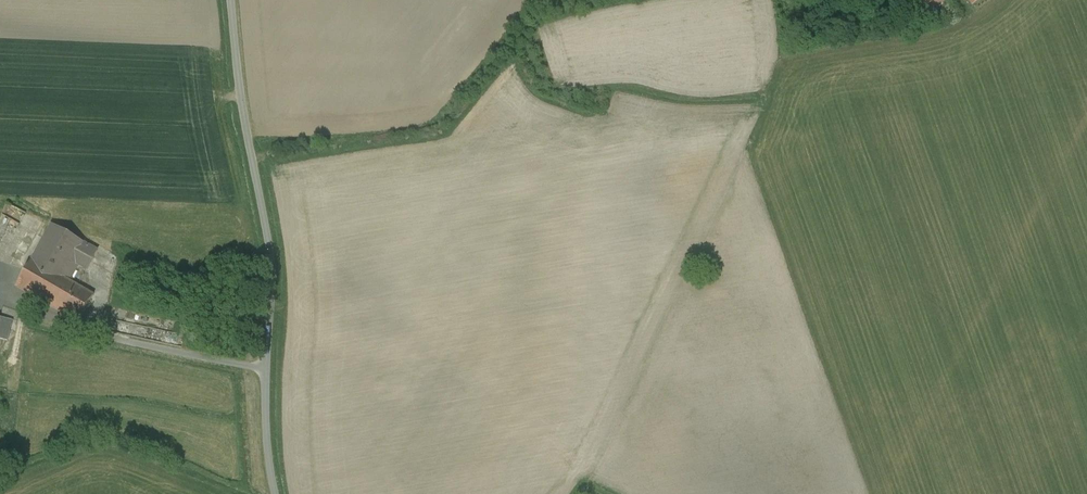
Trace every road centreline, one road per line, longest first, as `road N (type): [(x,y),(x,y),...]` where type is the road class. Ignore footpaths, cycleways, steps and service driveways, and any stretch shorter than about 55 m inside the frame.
road 1 (unclassified): [(233,0),(272,271),(265,407),(274,493)]

